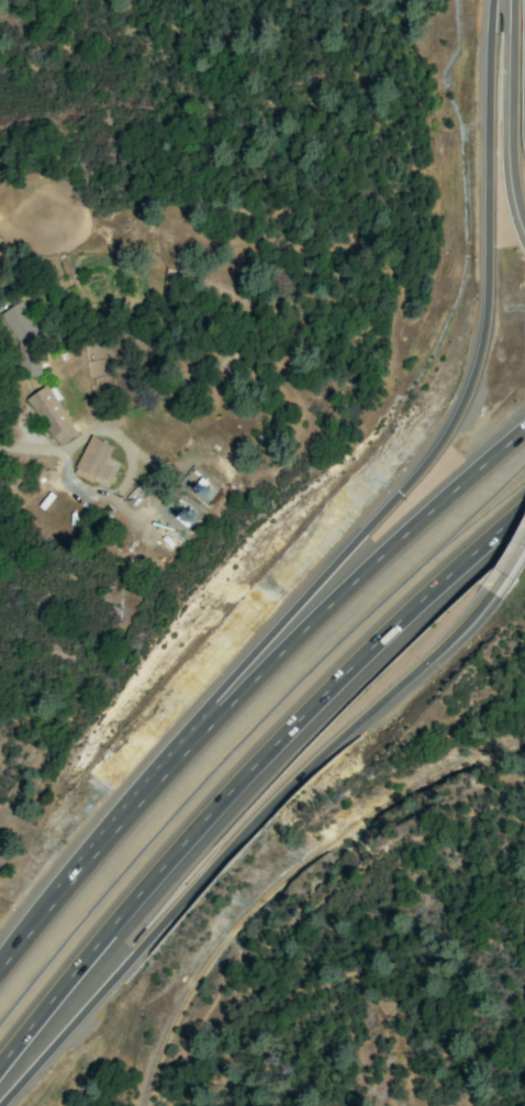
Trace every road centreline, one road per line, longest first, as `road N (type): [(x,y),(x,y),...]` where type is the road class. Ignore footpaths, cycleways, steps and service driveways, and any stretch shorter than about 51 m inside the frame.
road 1 (motorway): [(491,0),(485,307),(469,386),(438,450),(185,743)]
road 2 (motorway): [(0,1075),(323,683),(524,503)]
road 3 (motorway): [(524,440),(185,743),(0,978)]
road 4 (motorway): [(0,1097),(276,796),(493,597)]
road 5 (motorway): [(511,0),(513,174),(524,226)]

